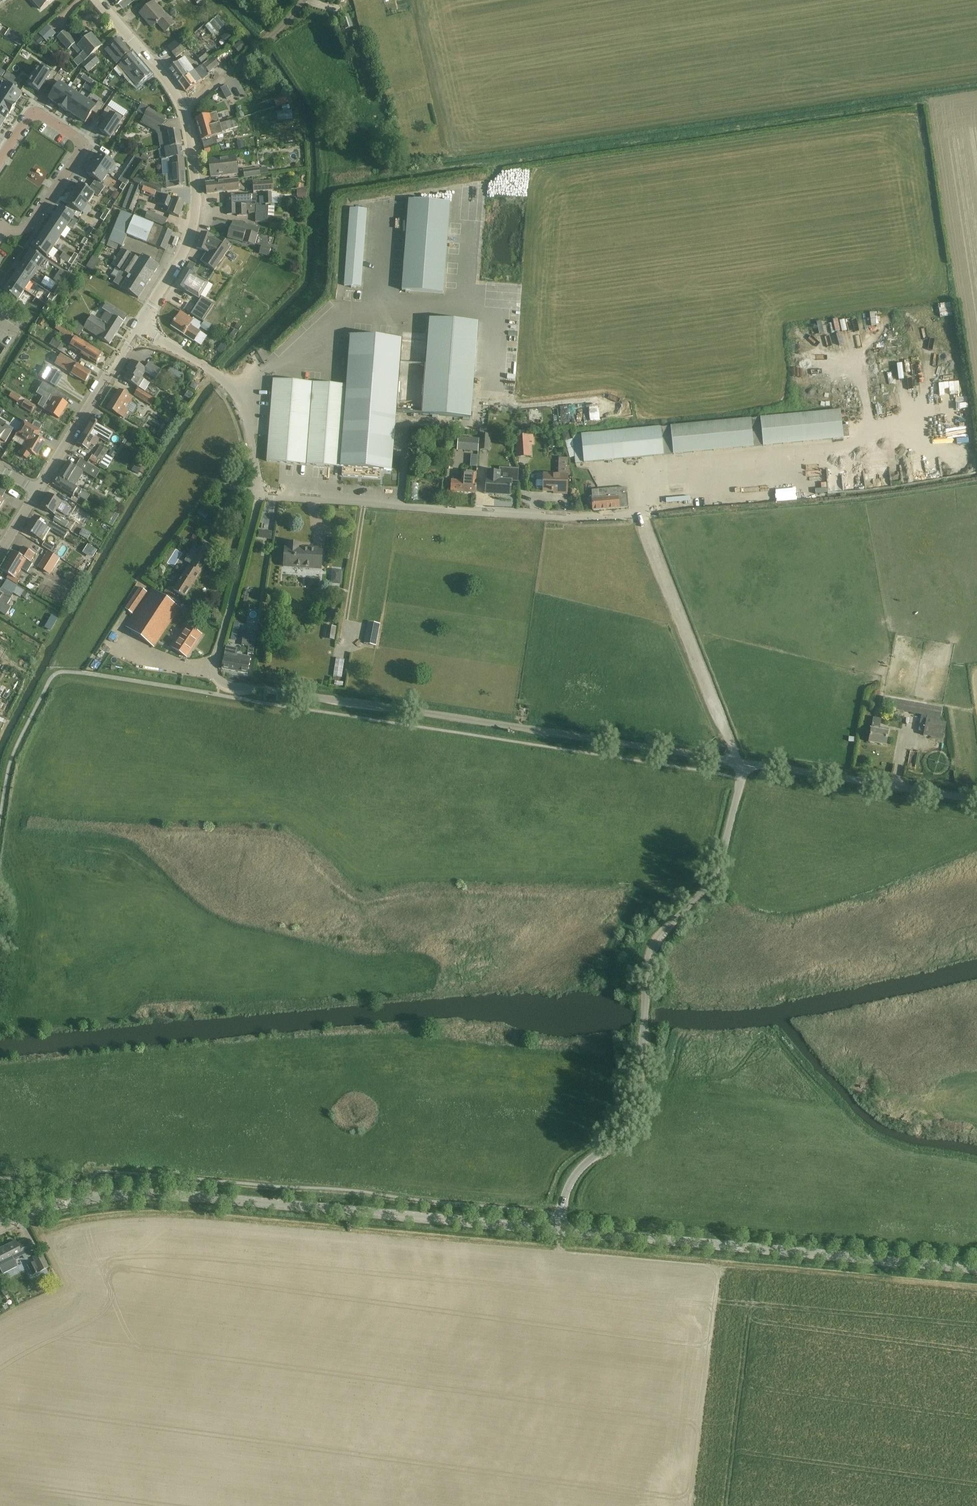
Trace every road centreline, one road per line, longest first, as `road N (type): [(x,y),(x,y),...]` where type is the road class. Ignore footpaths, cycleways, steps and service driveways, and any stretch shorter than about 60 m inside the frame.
road 1 (unclassified): [(743,764),(221,684),(216,660),(258,494)]
road 2 (unclassified): [(557,1230),(571,1180),(618,1136),(635,1104),(650,956),(714,874),(743,764)]
road 3 (unclassified): [(976,1269),(557,1230)]
road 4 (unclassified): [(258,494),(549,515),(640,512)]
road 5 (tertiary): [(140,326),(193,222),(192,152),(167,81),(97,0)]
road 6 (unclassified): [(132,1195),(487,1224)]
road 7 (track): [(640,512),(734,762)]
road 8 (residential): [(5,227),(20,231),(34,221),(84,143),(33,111),(0,162)]
road 9 (unclassified): [(976,799),(743,764)]
road 10 (unclassified): [(258,494),(251,436),(232,389),(140,326)]
road 11 (tertiary): [(38,492),(140,326)]
road 12 (residential): [(0,1223),(72,1202),(132,1195)]

